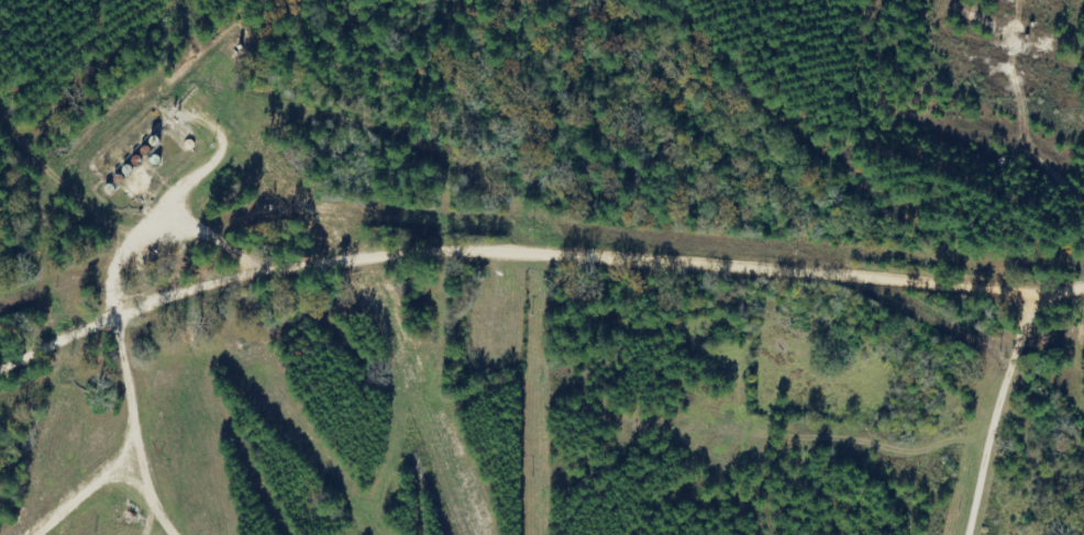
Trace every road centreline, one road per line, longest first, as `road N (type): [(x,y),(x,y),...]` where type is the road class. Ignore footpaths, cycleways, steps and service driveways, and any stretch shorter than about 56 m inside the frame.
road 1 (residential): [(0,369),(67,333),(144,338),(161,311),(427,261),(1027,283),(1083,274)]
road 2 (residential): [(1027,283),(1032,344),(983,464),(969,534)]
road 3 (residential): [(231,534),(161,421),(144,338)]

